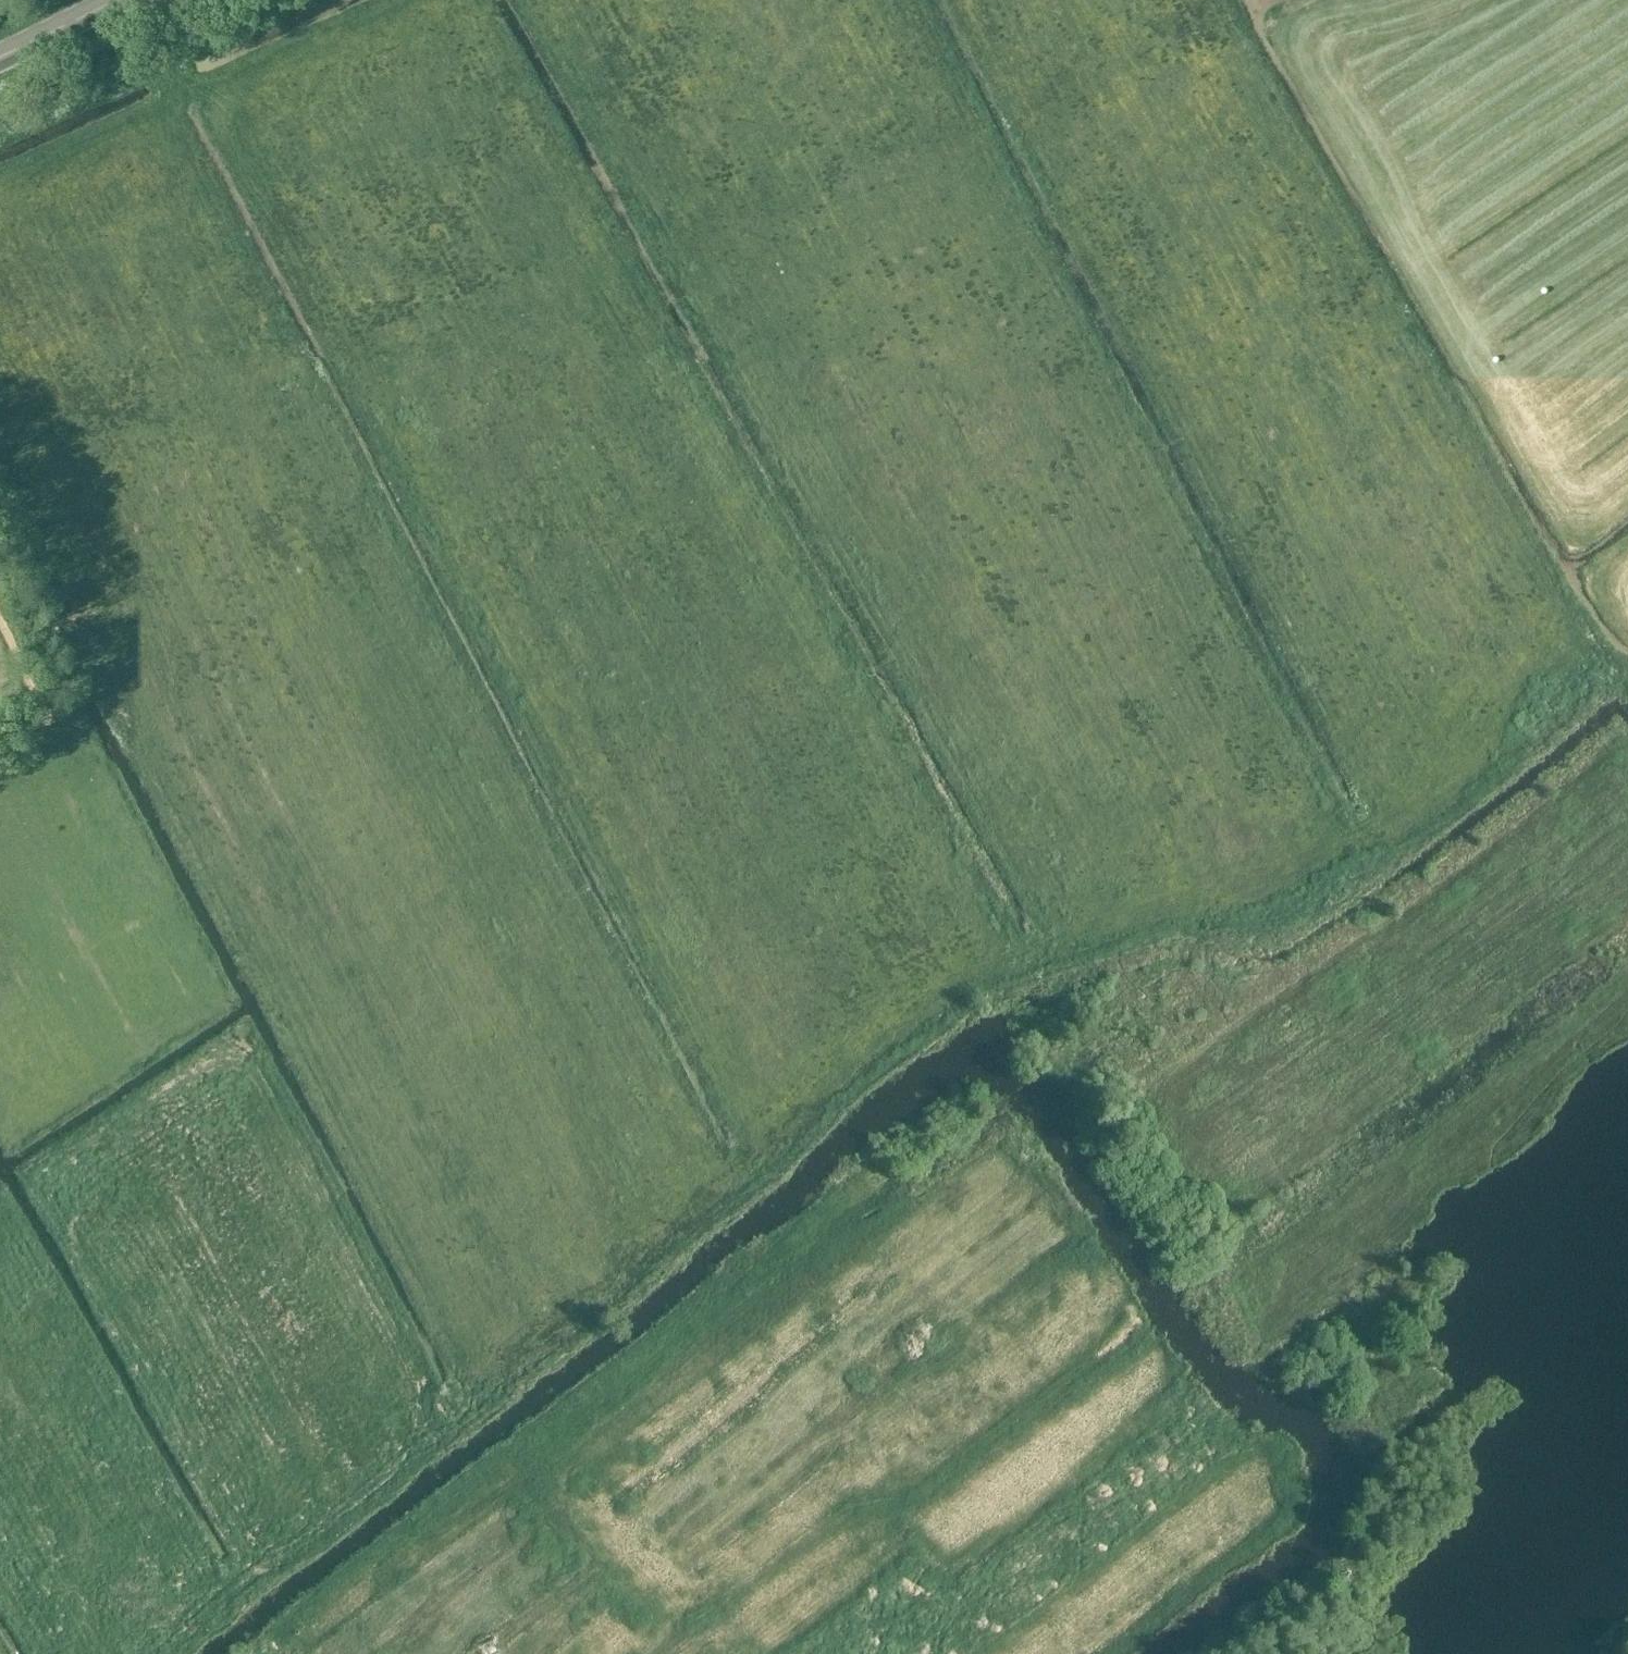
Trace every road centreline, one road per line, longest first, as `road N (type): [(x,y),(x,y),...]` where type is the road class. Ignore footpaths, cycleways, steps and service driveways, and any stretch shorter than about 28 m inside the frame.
road 1 (secondary): [(0,56),(114,0)]

